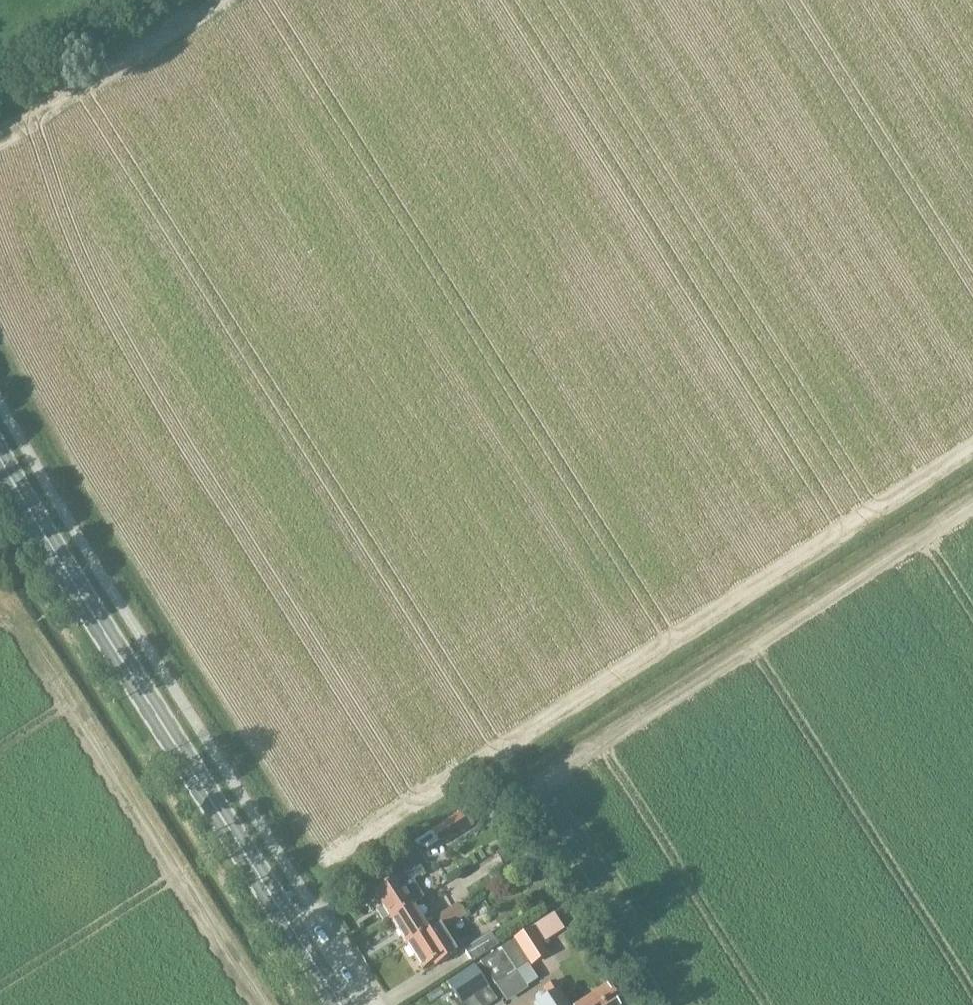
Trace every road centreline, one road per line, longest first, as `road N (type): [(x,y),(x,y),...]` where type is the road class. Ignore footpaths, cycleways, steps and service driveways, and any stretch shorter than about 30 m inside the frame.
road 1 (secondary): [(340,1004),(0,460)]

